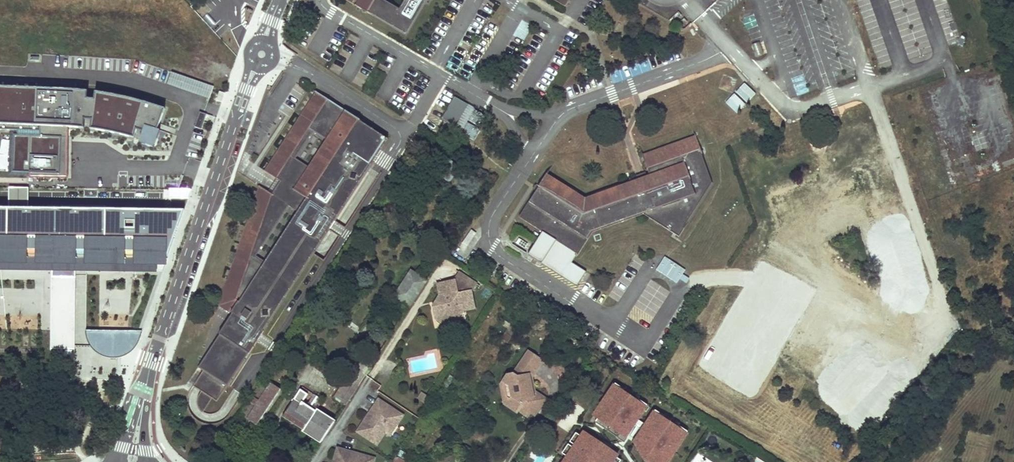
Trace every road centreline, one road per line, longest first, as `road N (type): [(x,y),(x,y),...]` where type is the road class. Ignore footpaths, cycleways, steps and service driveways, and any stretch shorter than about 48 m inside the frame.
road 1 (residential): [(143,390),(281,0)]

